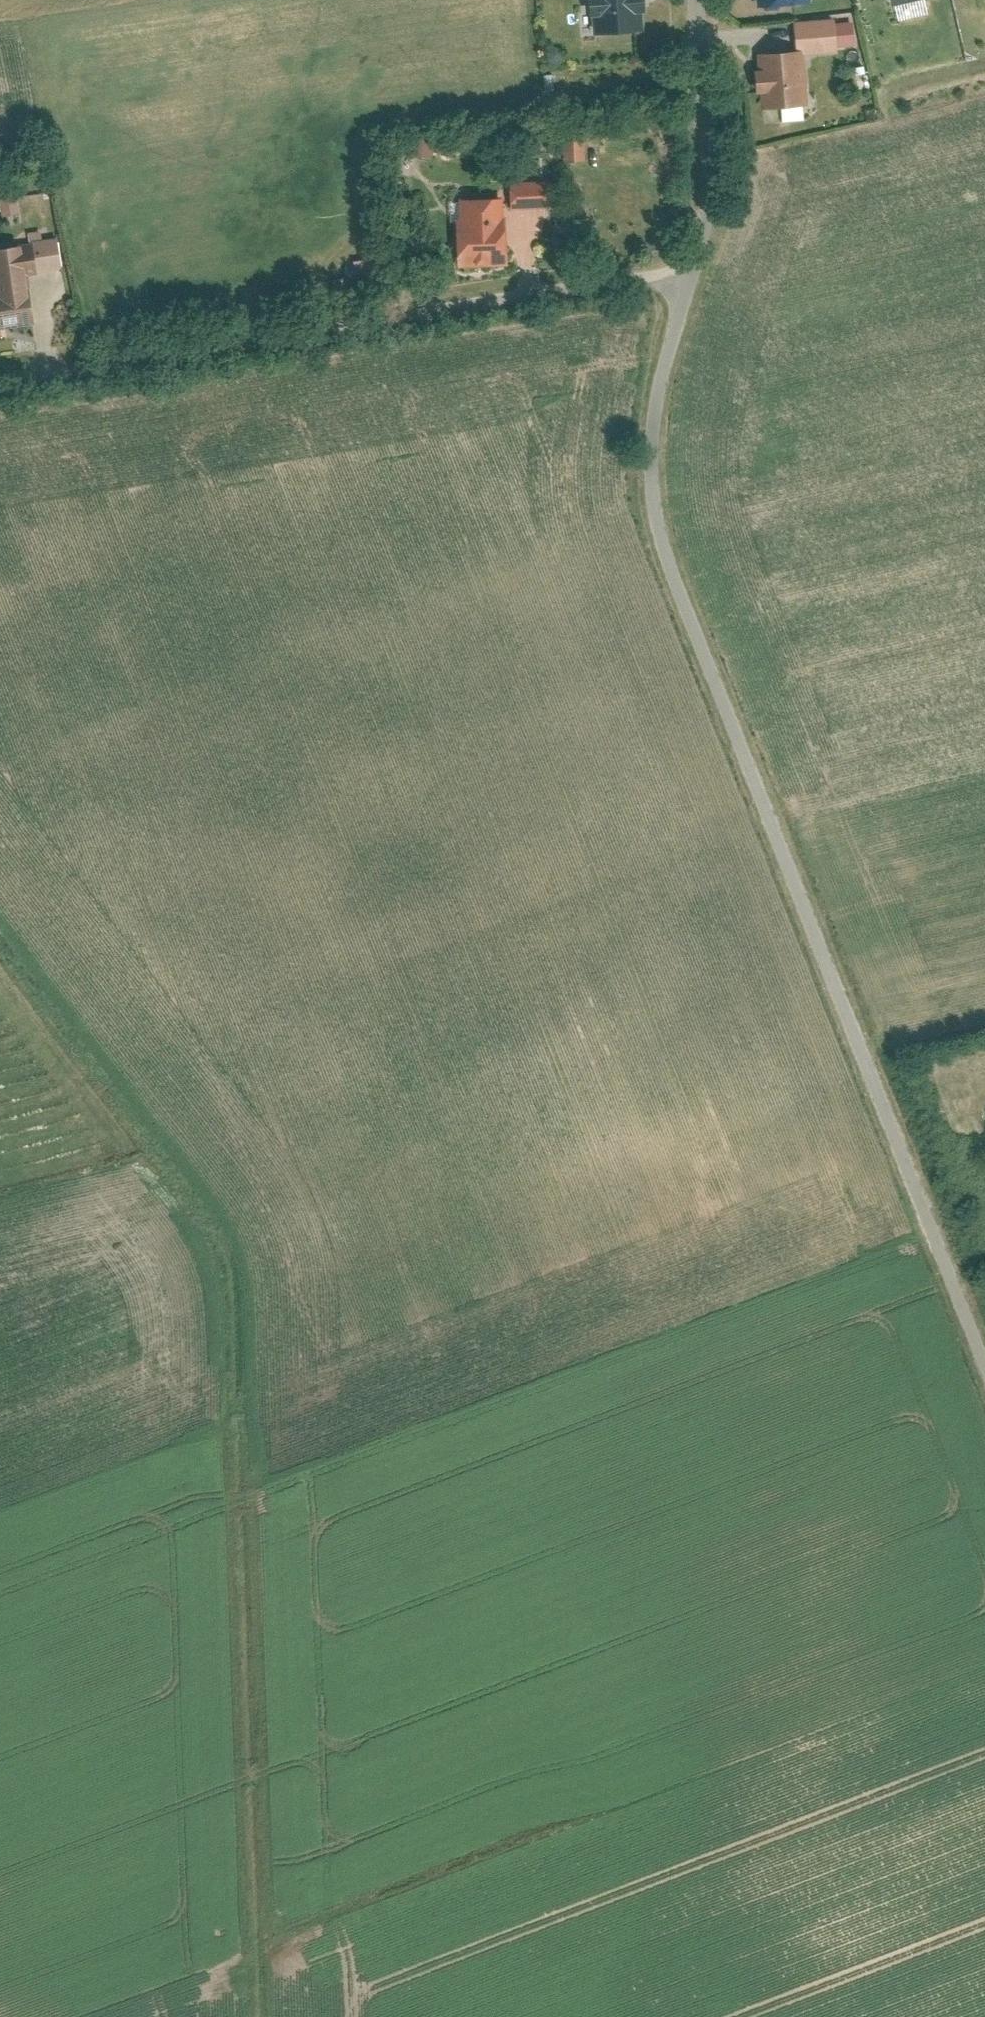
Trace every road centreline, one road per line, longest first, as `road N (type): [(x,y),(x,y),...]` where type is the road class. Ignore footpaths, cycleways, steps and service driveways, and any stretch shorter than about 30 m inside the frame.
road 1 (unclassified): [(691,273),(643,382),(628,461),(648,548),(984,1397)]
road 2 (unclassified): [(0,378),(691,273)]
road 3 (residential): [(691,273),(709,155),(693,0)]

